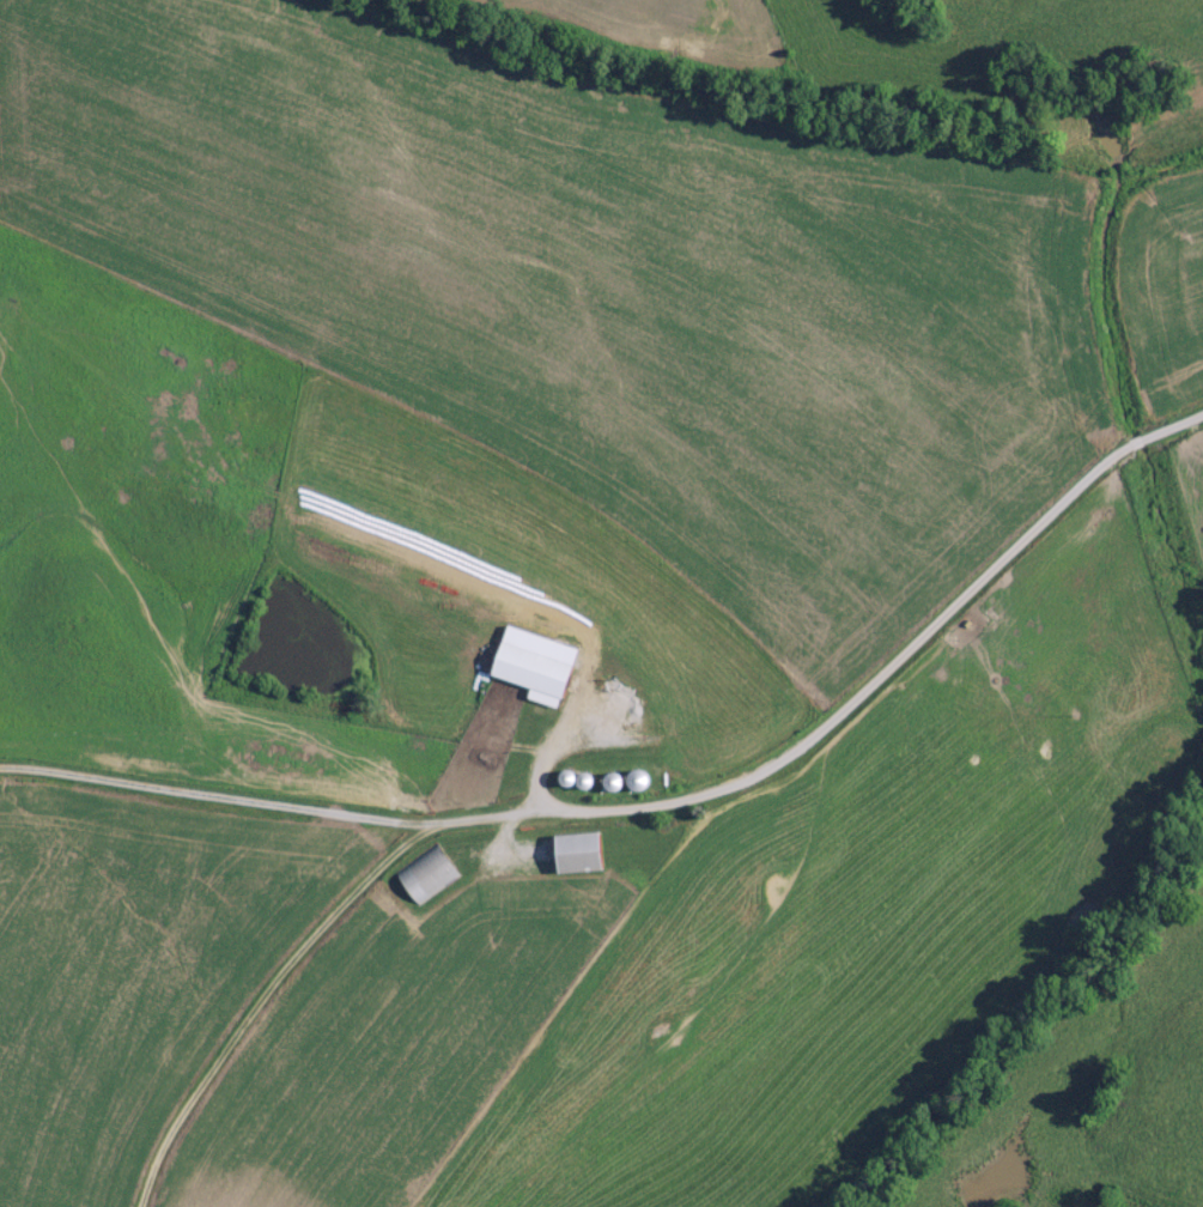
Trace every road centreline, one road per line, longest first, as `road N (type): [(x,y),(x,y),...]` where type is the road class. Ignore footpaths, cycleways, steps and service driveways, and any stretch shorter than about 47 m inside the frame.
road 1 (residential): [(1202,402),(1129,402),(1020,461),(785,717),(642,796)]

